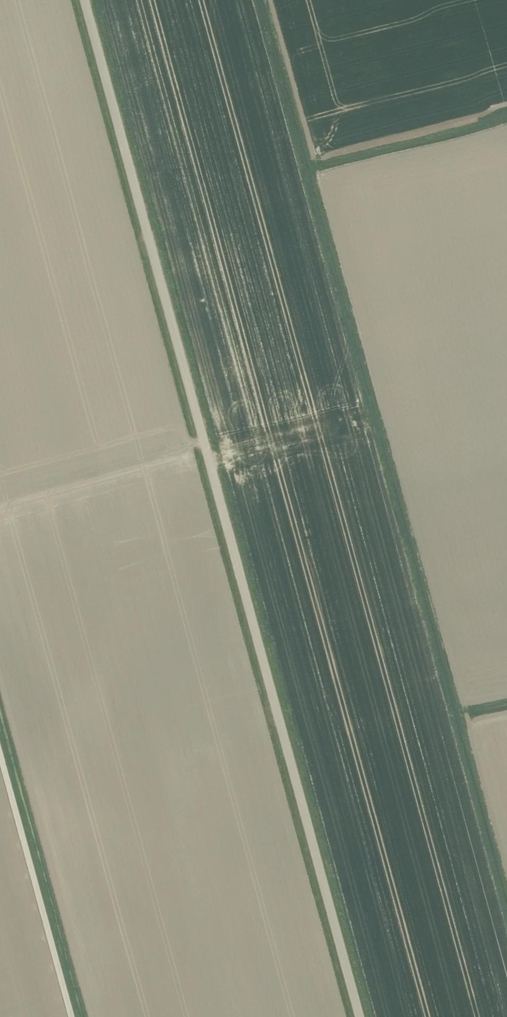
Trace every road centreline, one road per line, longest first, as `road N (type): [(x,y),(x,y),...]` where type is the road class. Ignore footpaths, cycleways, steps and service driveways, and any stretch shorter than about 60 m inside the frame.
road 1 (unclassified): [(359,1016),(84,0)]

